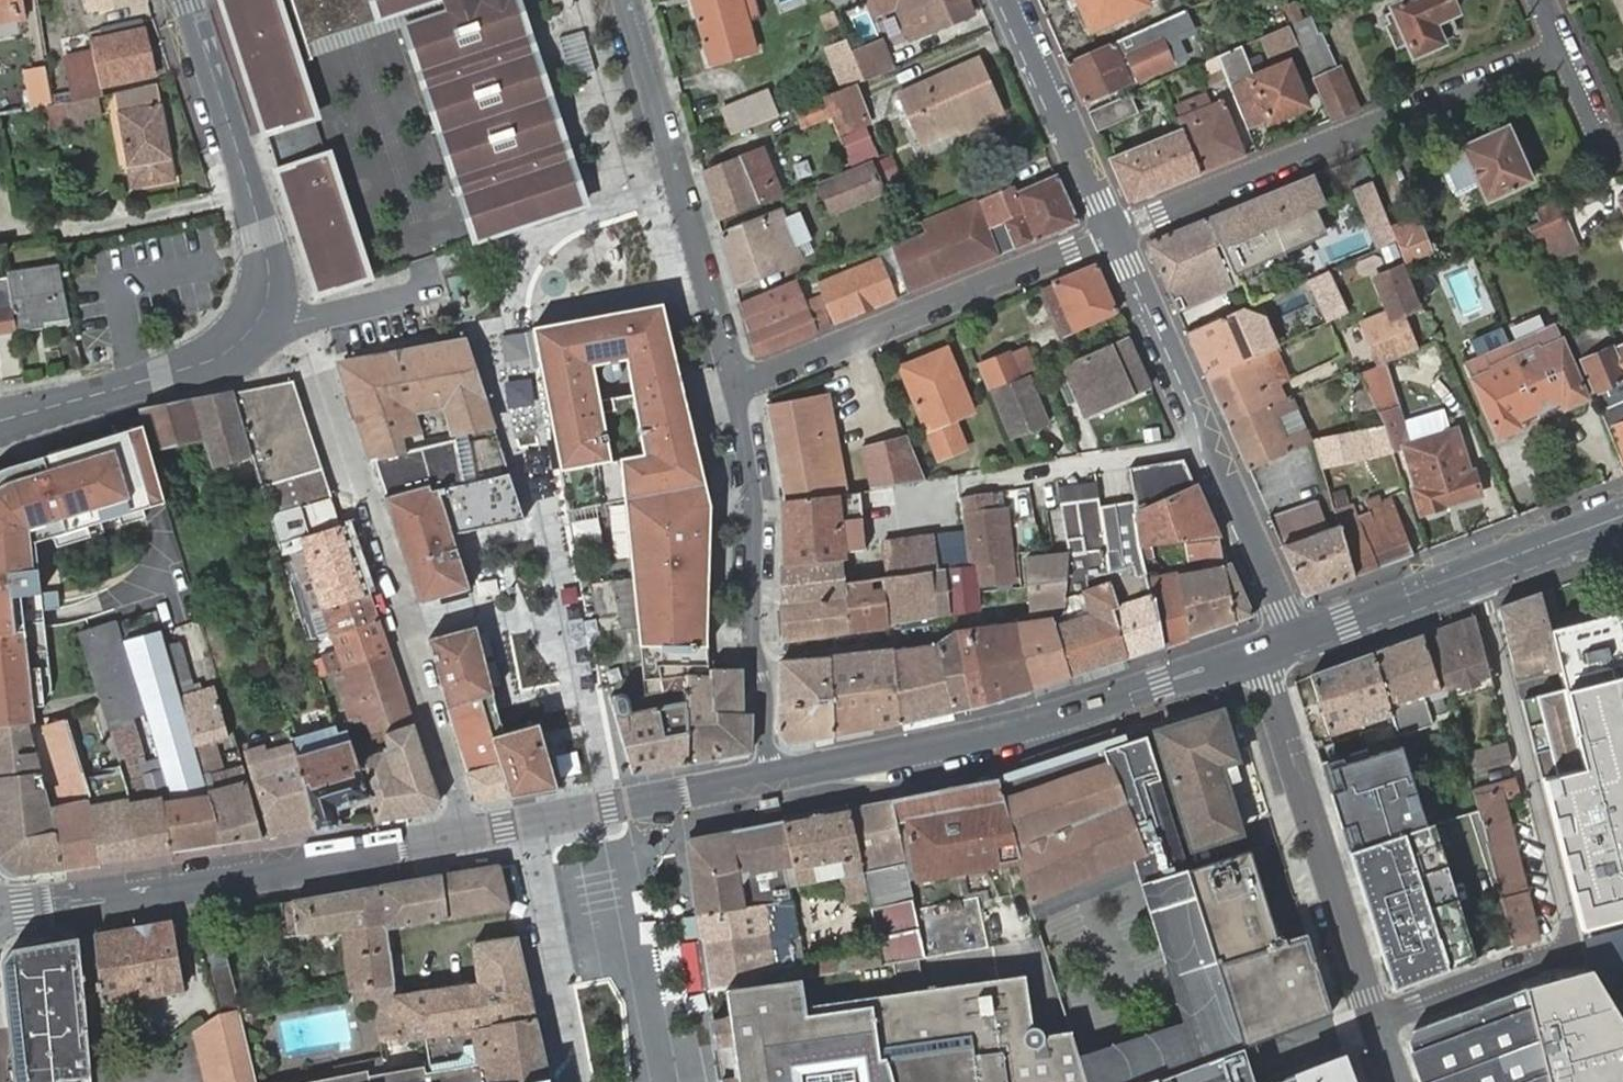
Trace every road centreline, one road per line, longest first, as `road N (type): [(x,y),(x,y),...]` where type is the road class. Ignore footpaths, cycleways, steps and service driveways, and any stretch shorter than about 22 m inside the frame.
road 1 (primary): [(0,909),(265,872),(775,777)]
road 2 (primary): [(775,777),(1021,728),(1255,651)]
road 3 (residential): [(1113,236),(1558,50)]
road 4 (residential): [(1293,638),(1113,236)]
road 5 (residential): [(736,384),(1113,236)]
road 6 (residential): [(622,0),(736,384)]
road 7 (residential): [(775,777),(753,641),(754,491),(736,384)]
road 8 (residential): [(1376,1023),(1255,651)]
road 9 (residential): [(1567,922),(1474,569)]
road 10 (tertiary): [(188,0),(263,234),(270,285),(260,316)]
road 11 (tertiary): [(260,316),(221,355),(0,420)]
road 12 (residential): [(1113,236),(1008,0)]
road 13 (residential): [(1376,1023),(1576,954),(1567,922)]
road 14 (residential): [(260,316),(294,322),(430,288),(425,262)]
road 15 (primary): [(1293,638),(1474,569)]
road 16 (primary): [(1474,569),(1622,515)]
road 17 (residential): [(1558,50),(1606,157),(1622,149)]

